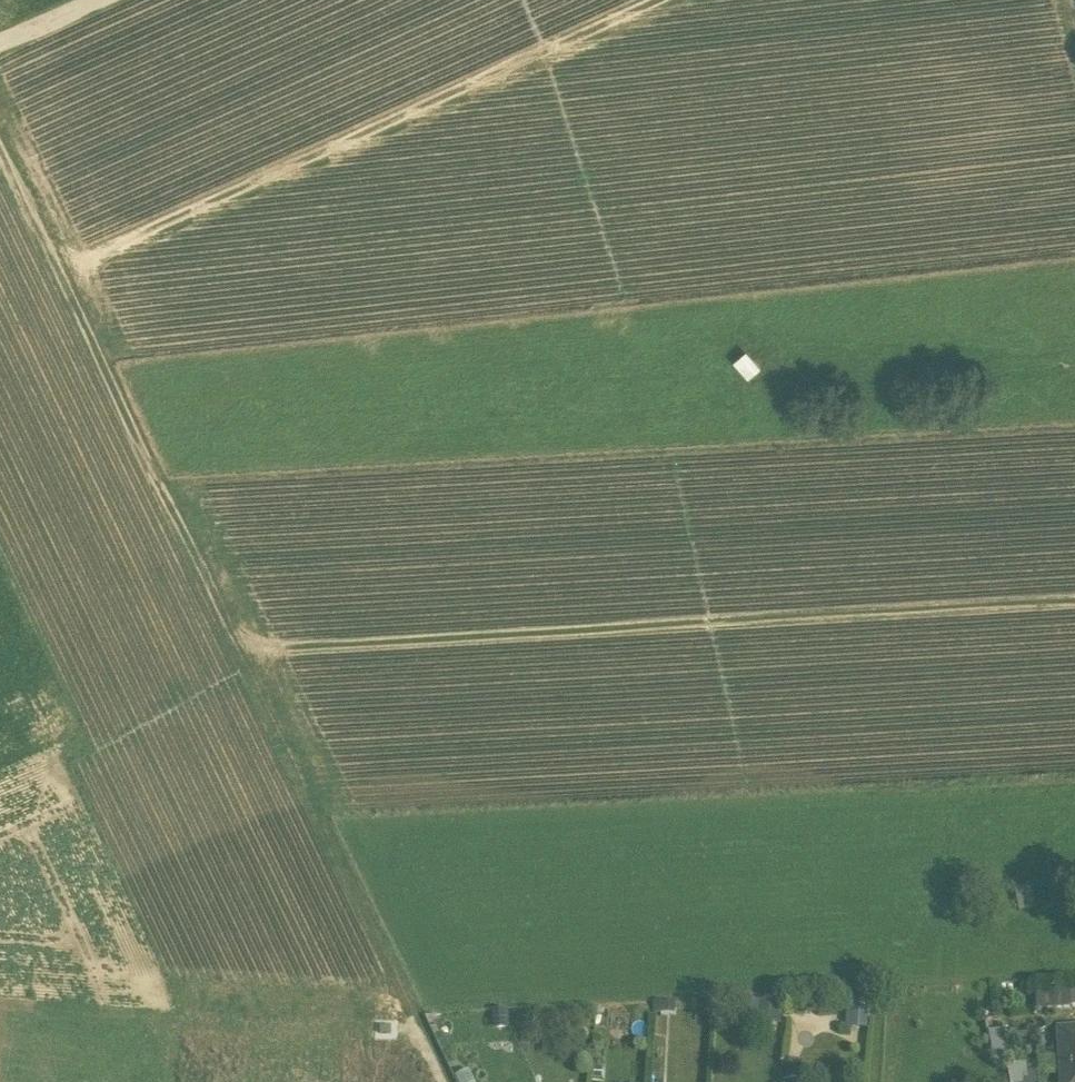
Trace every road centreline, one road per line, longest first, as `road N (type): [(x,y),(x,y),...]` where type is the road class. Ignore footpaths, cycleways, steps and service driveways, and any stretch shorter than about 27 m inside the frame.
road 1 (track): [(0,146),(455,1081)]

